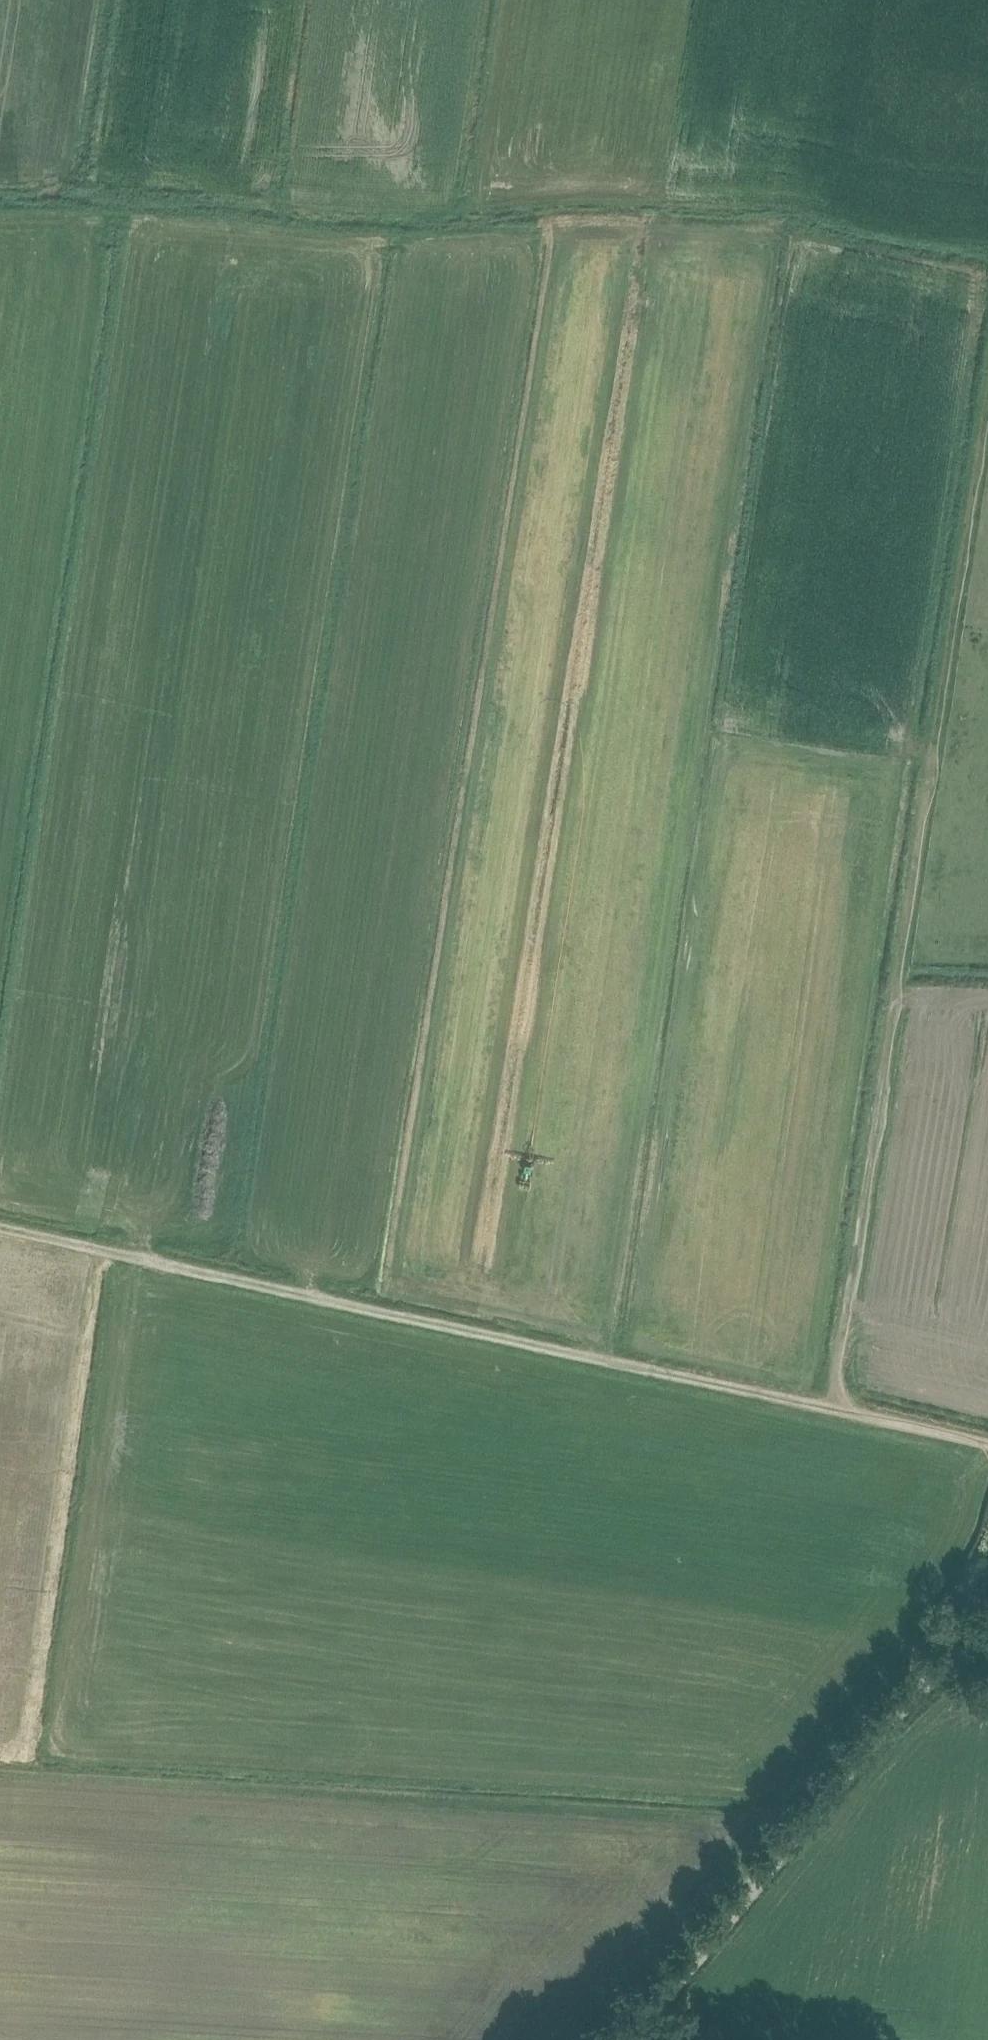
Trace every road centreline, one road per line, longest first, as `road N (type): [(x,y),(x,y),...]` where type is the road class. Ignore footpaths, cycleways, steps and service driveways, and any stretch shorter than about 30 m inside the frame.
road 1 (track): [(833,1408),(987,430)]
road 2 (track): [(833,1408),(0,1226)]
road 3 (unclassified): [(629,2039),(911,1696),(987,1647)]
road 4 (track): [(987,1444),(833,1408)]

